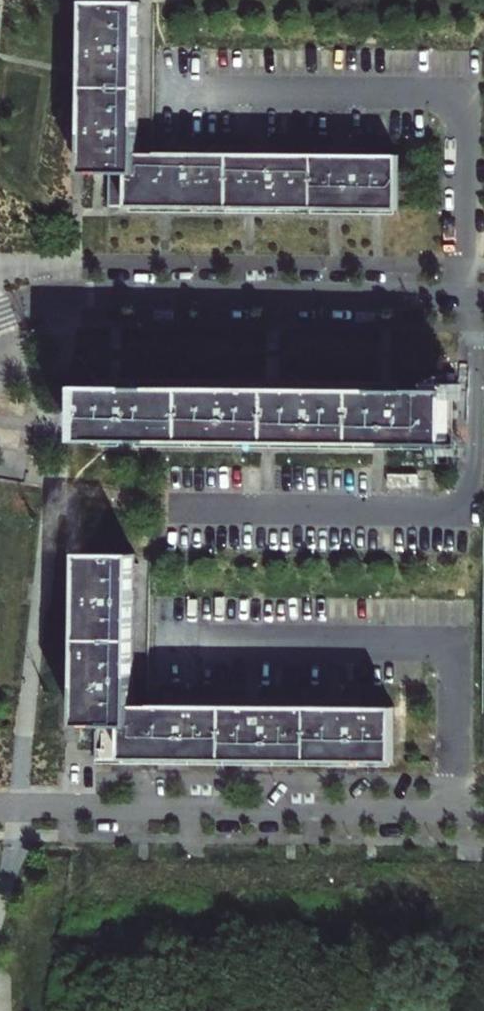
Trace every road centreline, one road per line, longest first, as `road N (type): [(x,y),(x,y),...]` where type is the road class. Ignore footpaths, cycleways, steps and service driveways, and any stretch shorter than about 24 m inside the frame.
road 1 (residential): [(0,313),(68,292),(483,296)]
road 2 (residential): [(0,808),(483,810)]

